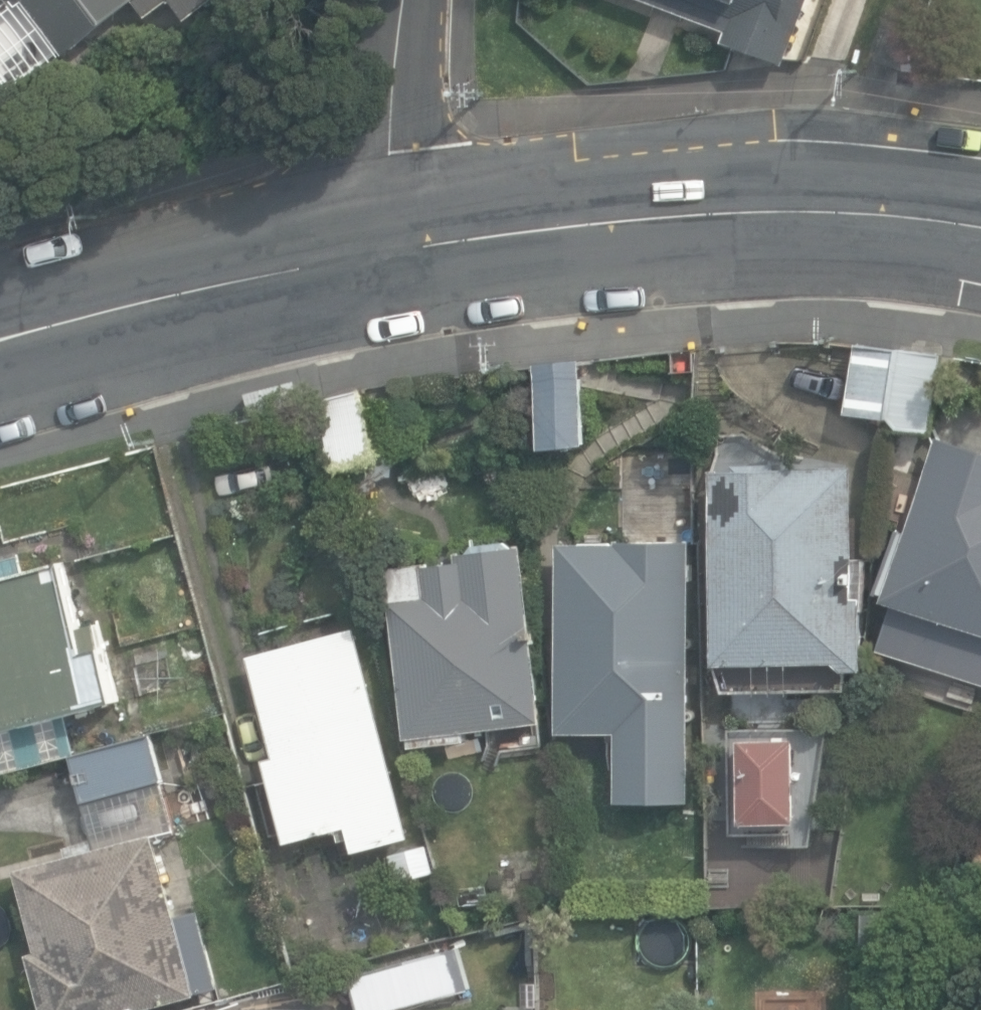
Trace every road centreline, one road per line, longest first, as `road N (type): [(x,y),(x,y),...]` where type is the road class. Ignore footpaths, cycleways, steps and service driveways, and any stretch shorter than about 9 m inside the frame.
road 1 (secondary): [(399,250),(690,208),(980,220)]
road 2 (secondary): [(0,336),(399,250)]
road 3 (residential): [(399,250),(410,0)]

